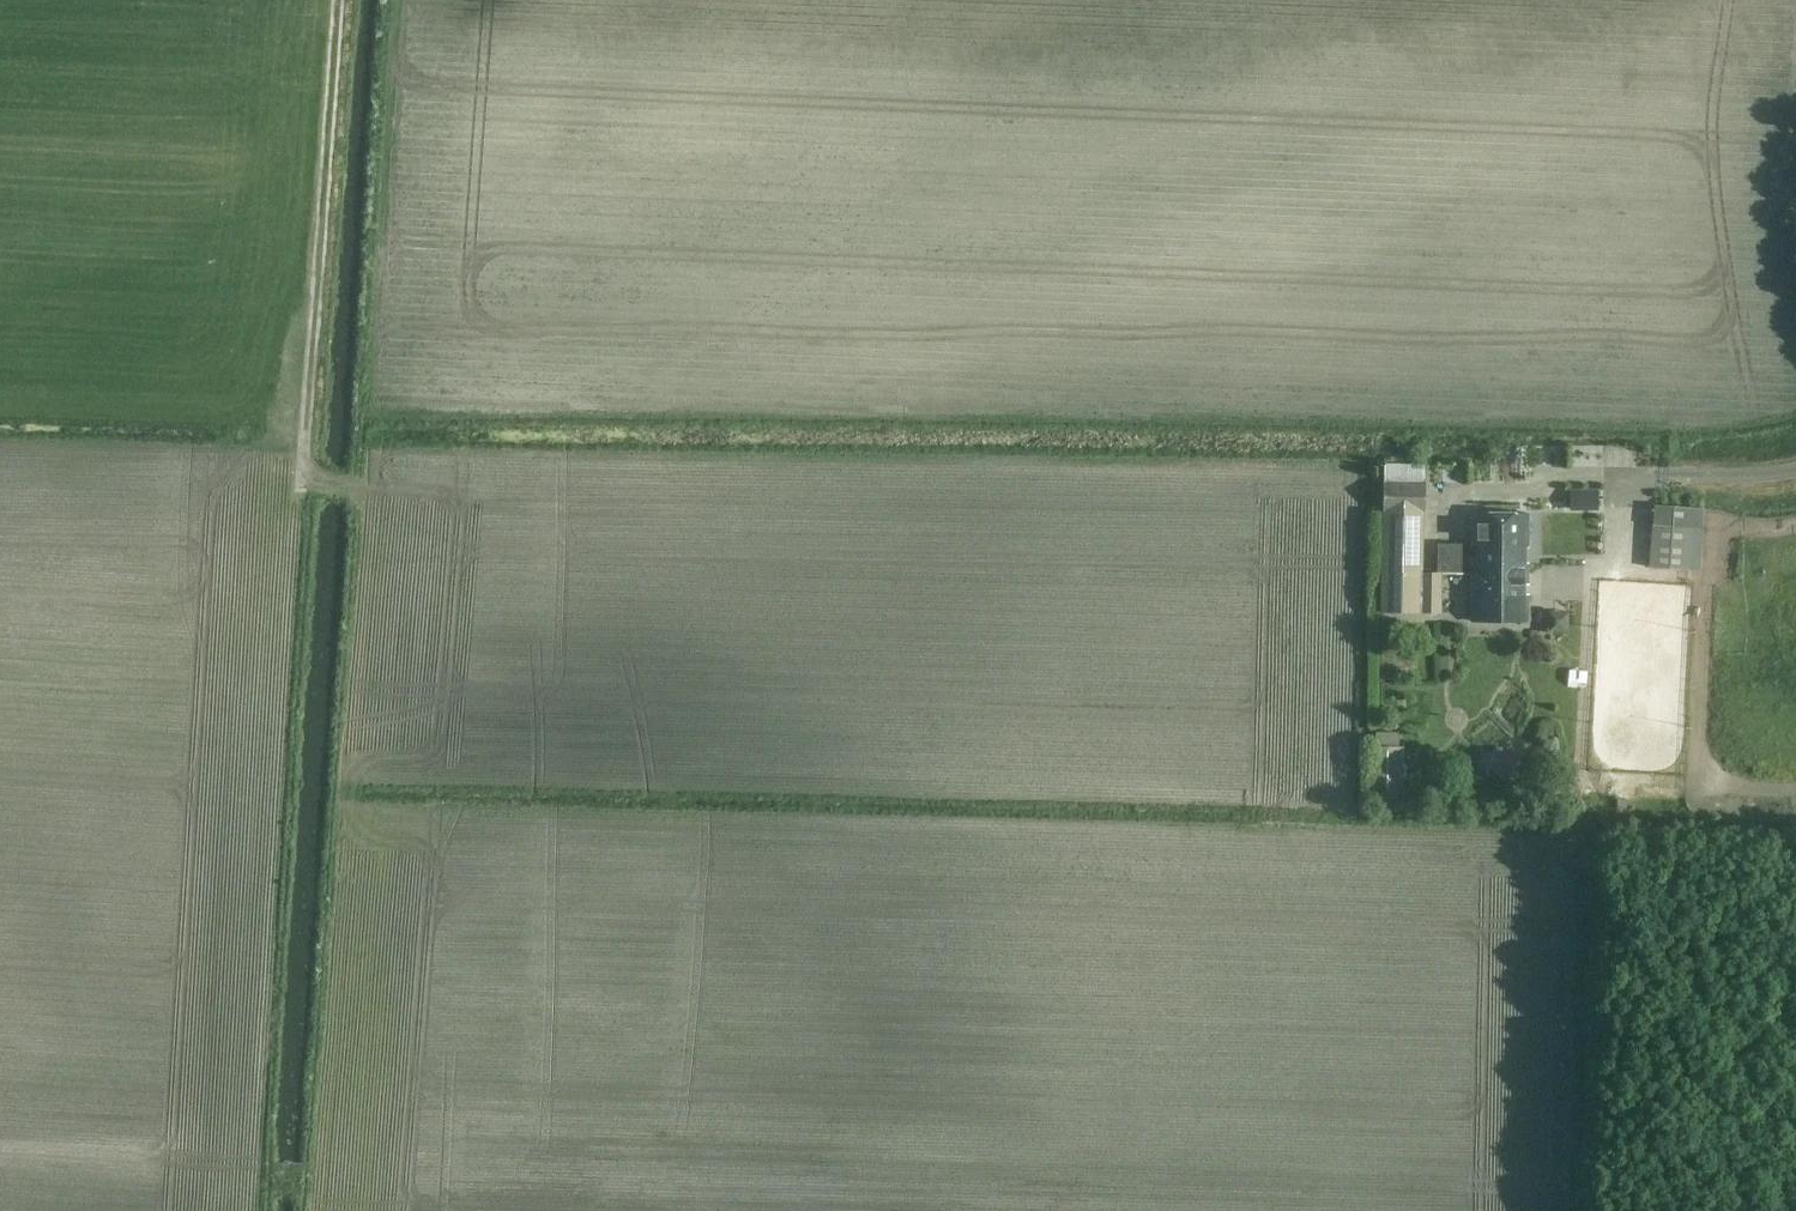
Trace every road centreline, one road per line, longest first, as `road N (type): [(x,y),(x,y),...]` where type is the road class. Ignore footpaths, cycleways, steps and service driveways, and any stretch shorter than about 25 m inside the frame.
road 1 (track): [(339,0),(303,453)]

